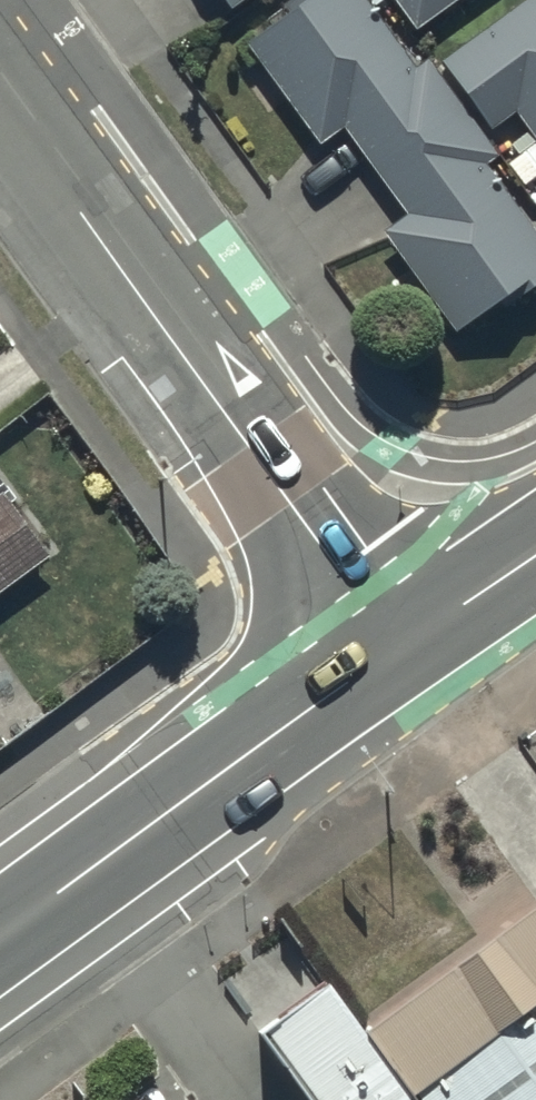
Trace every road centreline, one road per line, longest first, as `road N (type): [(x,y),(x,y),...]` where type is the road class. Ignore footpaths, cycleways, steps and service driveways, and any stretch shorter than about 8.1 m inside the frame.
road 1 (residential): [(398,650),(0,106)]
road 2 (secondary): [(0,936),(398,650)]
road 3 (secondary): [(398,650),(535,556)]

